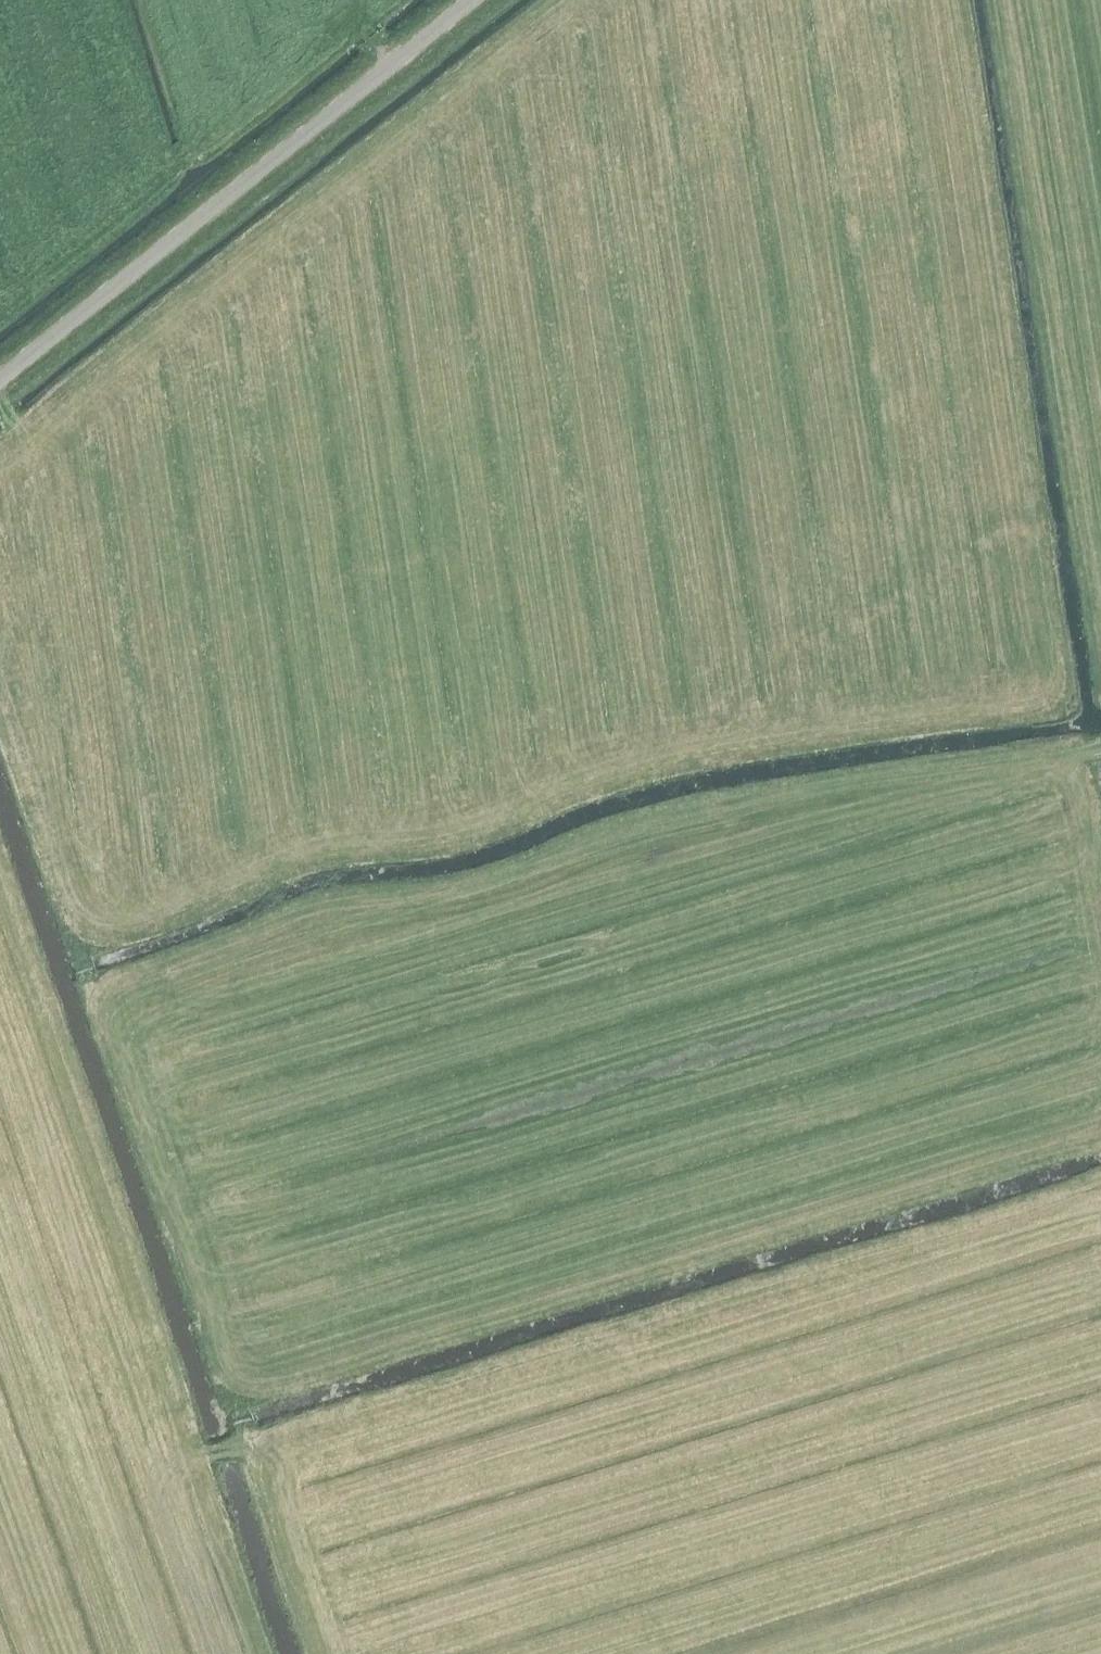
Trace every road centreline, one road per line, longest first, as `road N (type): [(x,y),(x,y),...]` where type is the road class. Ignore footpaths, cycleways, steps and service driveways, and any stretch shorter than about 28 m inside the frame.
road 1 (unclassified): [(0,382),(475,0)]

